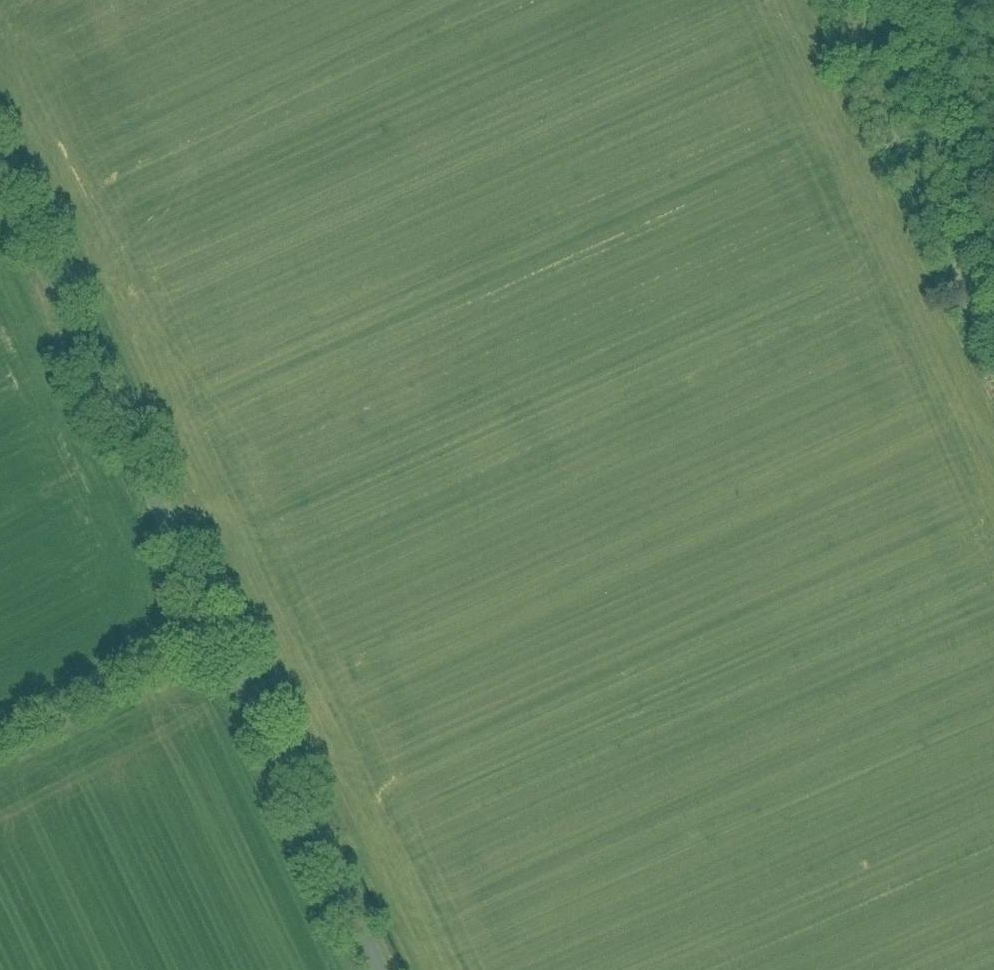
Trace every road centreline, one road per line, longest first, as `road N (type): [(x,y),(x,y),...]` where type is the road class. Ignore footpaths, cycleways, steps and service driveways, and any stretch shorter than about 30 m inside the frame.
road 1 (unclassified): [(380,969),(0,174)]
road 2 (track): [(861,66),(952,255),(993,242)]
road 3 (track): [(0,736),(215,625)]
road 4 (track): [(993,365),(951,254)]

